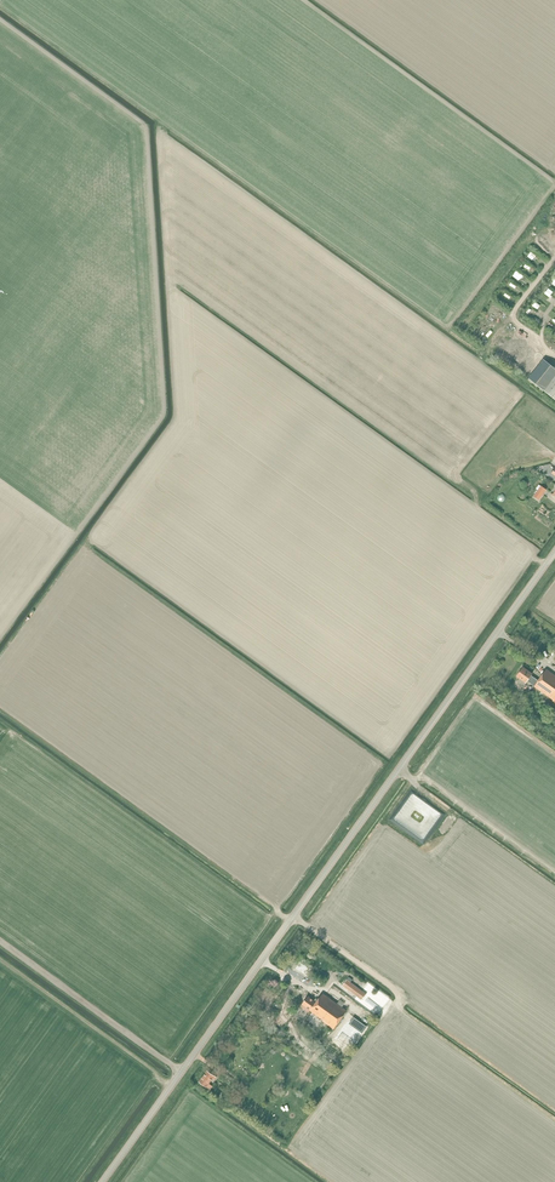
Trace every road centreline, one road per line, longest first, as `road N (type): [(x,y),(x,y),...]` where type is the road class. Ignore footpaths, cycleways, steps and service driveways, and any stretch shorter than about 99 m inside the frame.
road 1 (tertiary): [(101,1181),(554,553)]
road 2 (track): [(0,942),(180,1073)]

